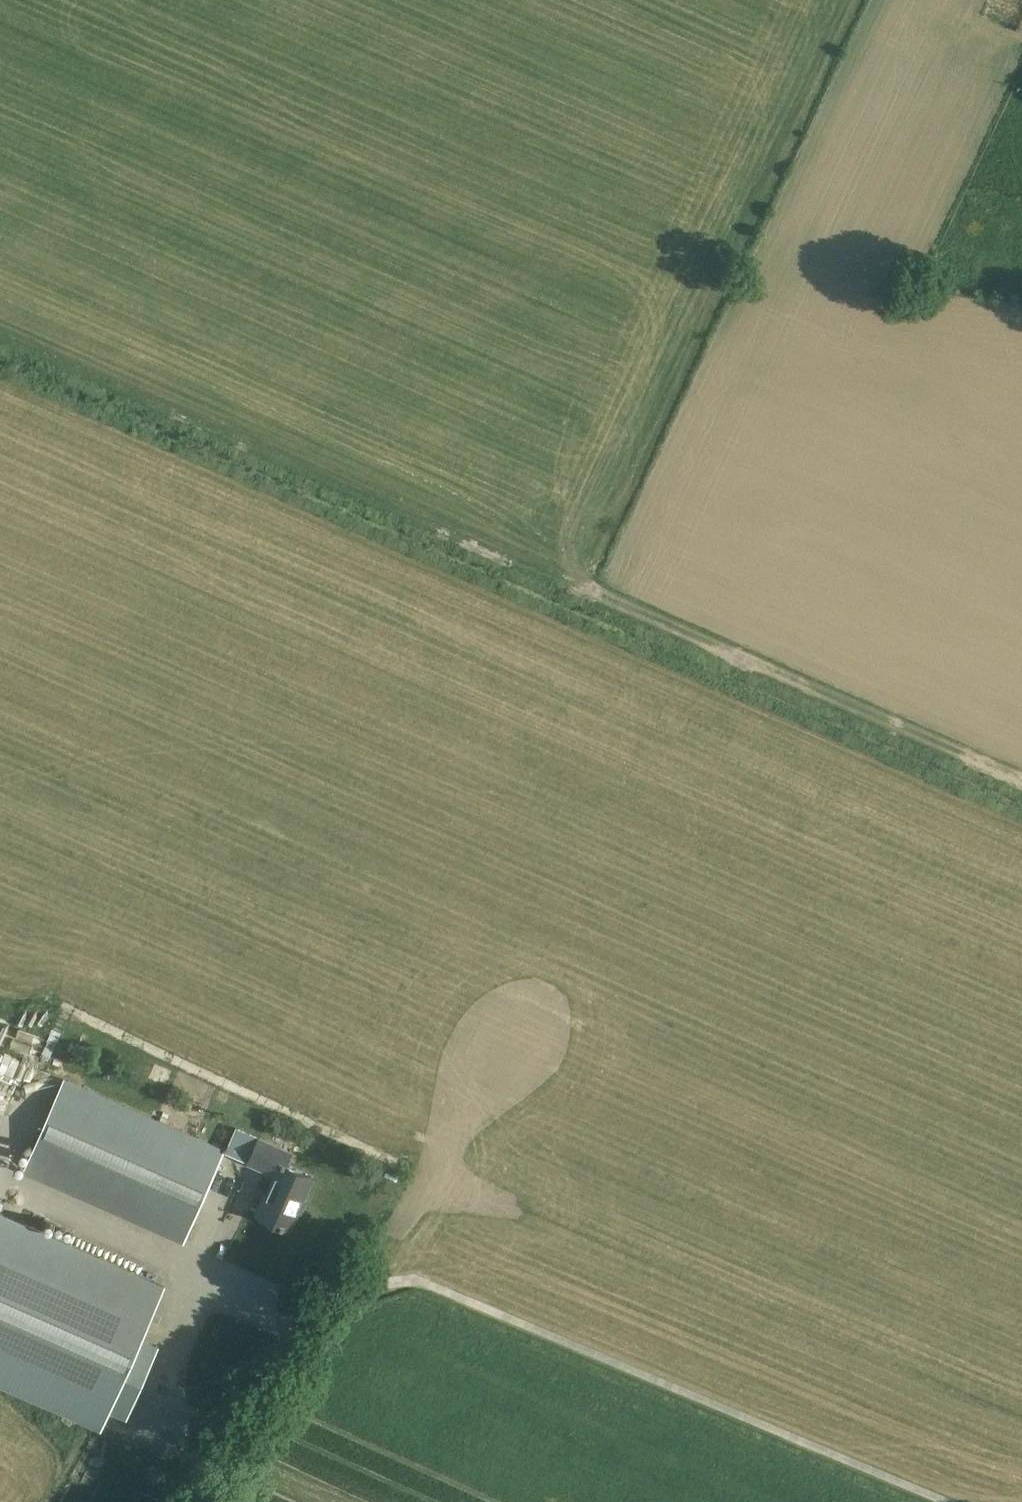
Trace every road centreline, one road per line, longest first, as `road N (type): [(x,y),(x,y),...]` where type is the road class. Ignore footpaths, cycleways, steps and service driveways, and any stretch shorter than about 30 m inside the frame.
road 1 (unclassified): [(184,1501),(360,1198),(369,1167),(335,1132),(4,986)]

